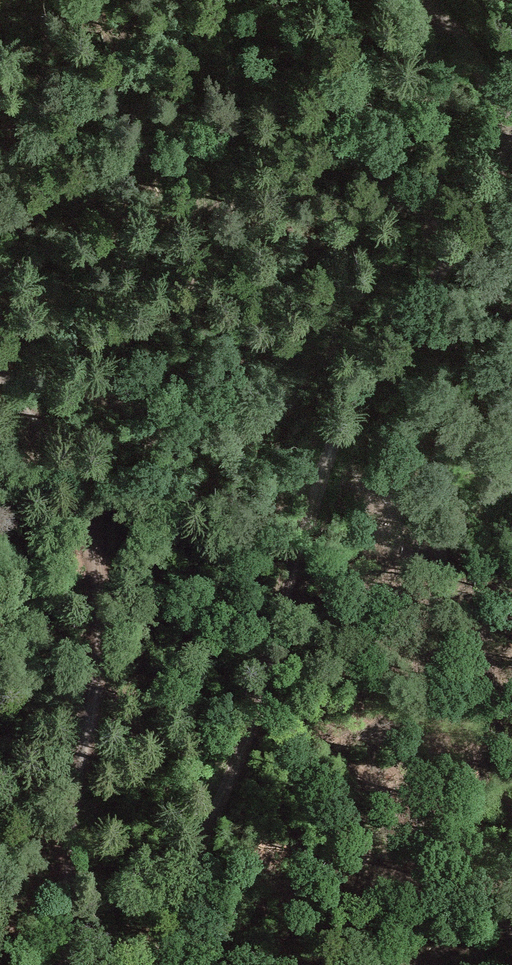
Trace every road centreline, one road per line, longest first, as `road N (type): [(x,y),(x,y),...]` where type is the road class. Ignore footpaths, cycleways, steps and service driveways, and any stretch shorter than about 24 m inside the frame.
road 1 (track): [(511,154),(350,415),(238,778),(155,964)]
road 2 (track): [(74,964),(72,851),(103,621),(85,517),(0,365)]
road 3 (track): [(0,188),(226,134),(301,106),(400,22),(425,17),(457,31),(511,113)]
road 4 (track): [(243,0),(226,134)]

